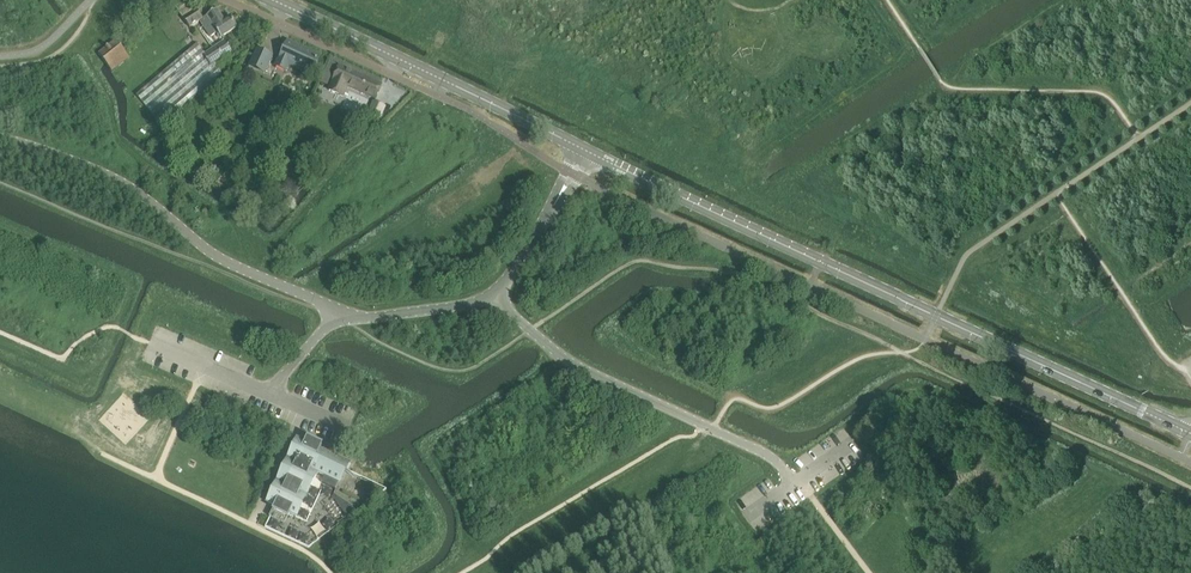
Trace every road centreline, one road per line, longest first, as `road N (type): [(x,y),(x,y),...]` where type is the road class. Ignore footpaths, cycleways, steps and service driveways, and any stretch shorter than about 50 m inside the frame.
road 1 (secondary): [(590,154),(1190,434)]
road 2 (unclassified): [(340,316),(212,254),(134,189),(0,140)]
road 3 (secondary): [(269,0),(579,148)]
road 4 (unclassified): [(497,299),(584,370),(763,452),(785,470)]
road 5 (unclassified): [(497,299),(371,319),(340,316)]

